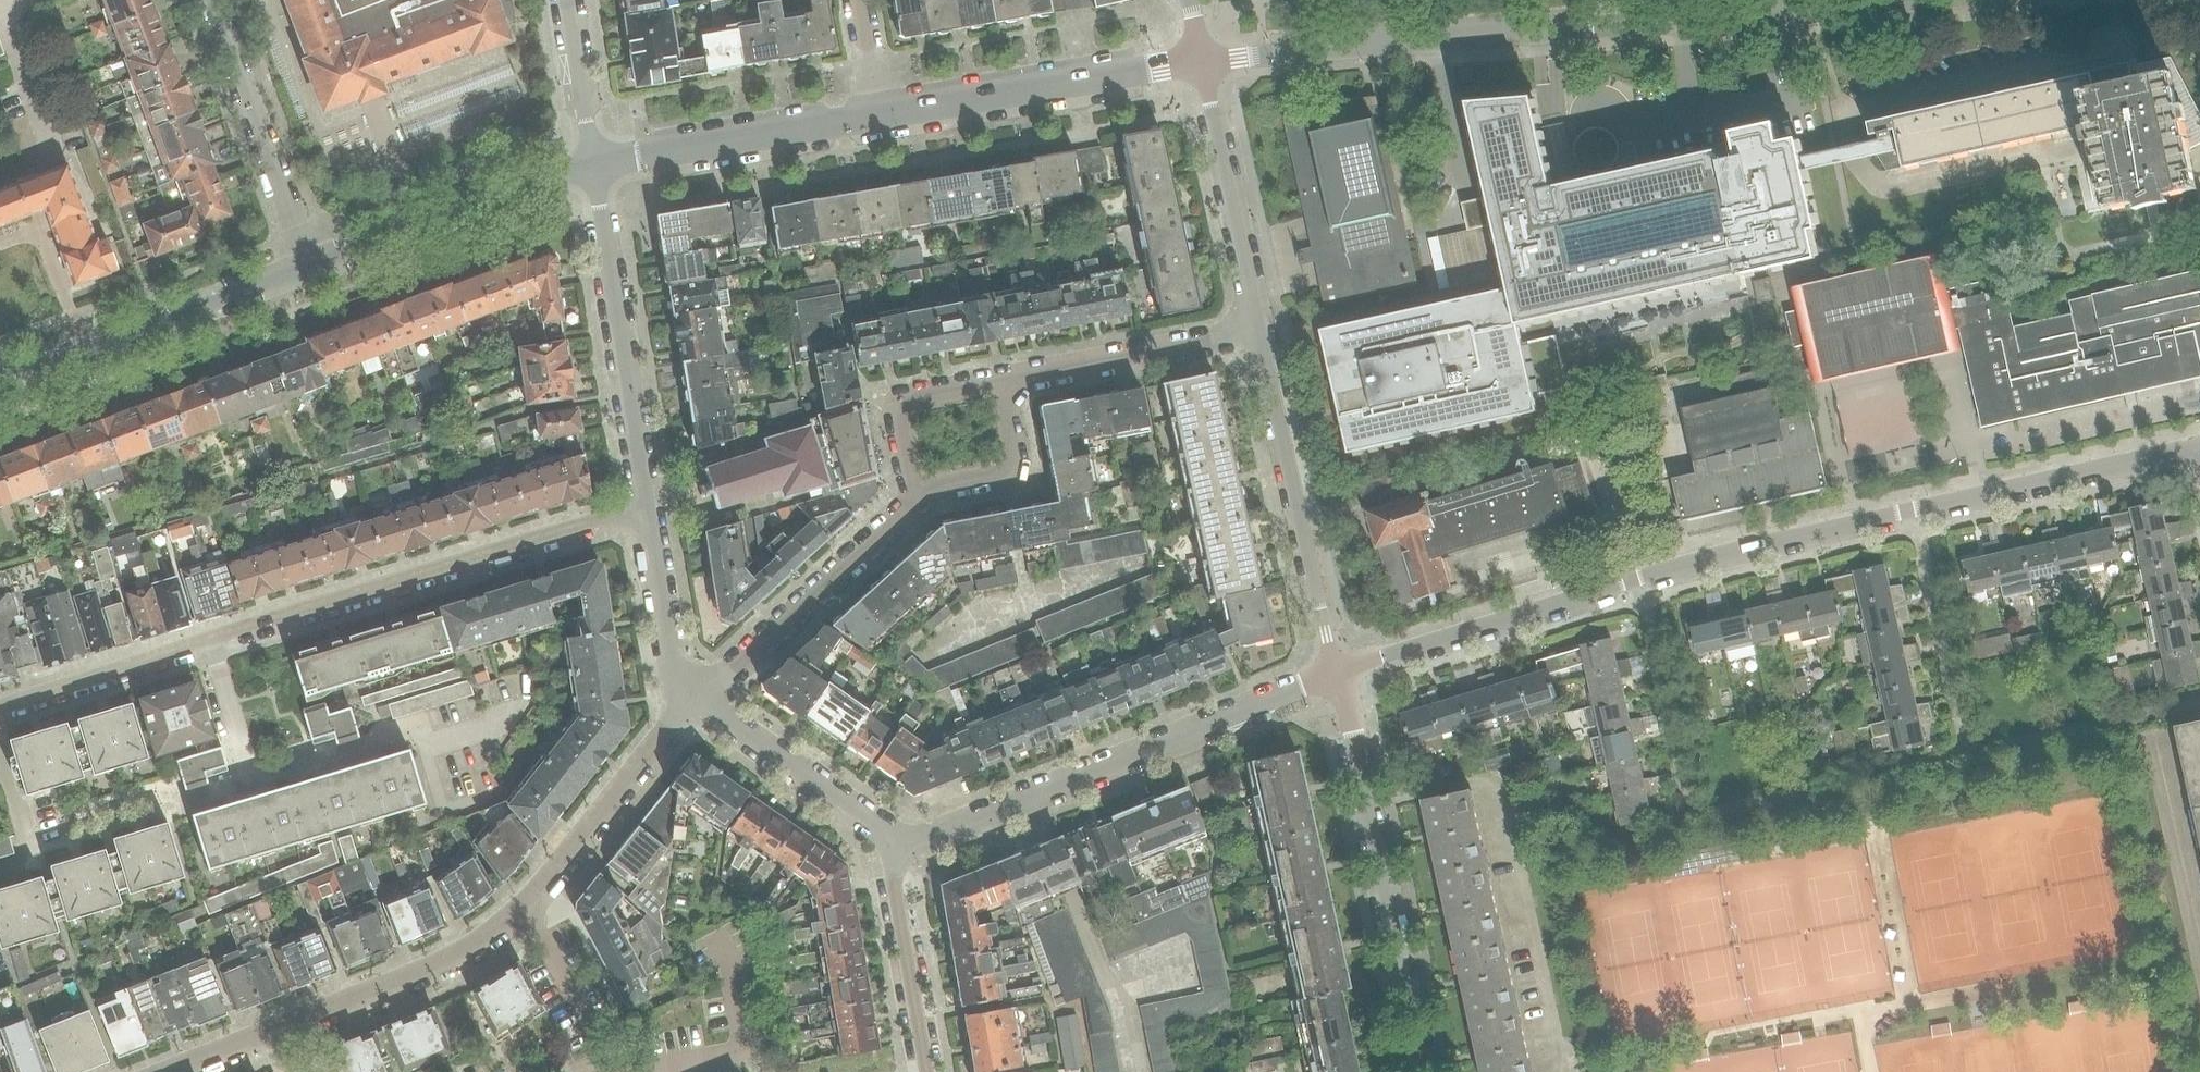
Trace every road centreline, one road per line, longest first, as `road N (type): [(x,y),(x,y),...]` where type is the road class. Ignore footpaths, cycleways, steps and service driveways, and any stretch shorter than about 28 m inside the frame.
road 1 (residential): [(1336,676),(1906,513),(2180,453),(2199,457)]
road 2 (residential): [(1200,60),(1931,0)]
road 3 (residential): [(898,842),(933,840),(1336,676)]
road 4 (residential): [(644,520),(565,534),(208,644)]
road 5 (residential): [(1336,676),(1425,1071)]
road 6 (residential): [(180,1071),(487,944),(525,910)]
road 7 (residential): [(1336,676),(1258,331)]
road 8 (residential): [(644,520),(595,171)]
road 9 (residential): [(316,266),(0,383)]
road 10 (residential): [(1200,60),(884,112)]
road 11 (residential): [(699,703),(917,500)]
road 12 (residential): [(884,112),(595,171)]
road 13 (residential): [(595,171),(316,266)]
road 14 (residential): [(210,0),(316,266)]
road 15 (residential): [(1258,331),(1200,60)]
road 16 (residential): [(525,910),(699,703)]
road 17 (residential): [(1002,388),(1258,331)]
road 18 (residential): [(898,842),(699,703)]
road 19 (residential): [(929,1071),(903,929),(898,842)]
road 20 (residential): [(208,644),(0,712)]
road 21 (residential): [(699,703),(676,685),(669,661),(644,520)]
road 22 (residential): [(1002,388),(905,408),(898,416),(917,500)]
road 23 (residential): [(917,500),(1009,478),(1016,464),(1002,388)]
road 24 (residential): [(251,789),(423,737)]
road 25 (residential): [(567,0),(595,171)]
road 26 (residential): [(615,1057),(525,910)]
road 27 (residential): [(0,875),(34,865),(0,749)]
road 28 (residential): [(251,789),(208,644)]

